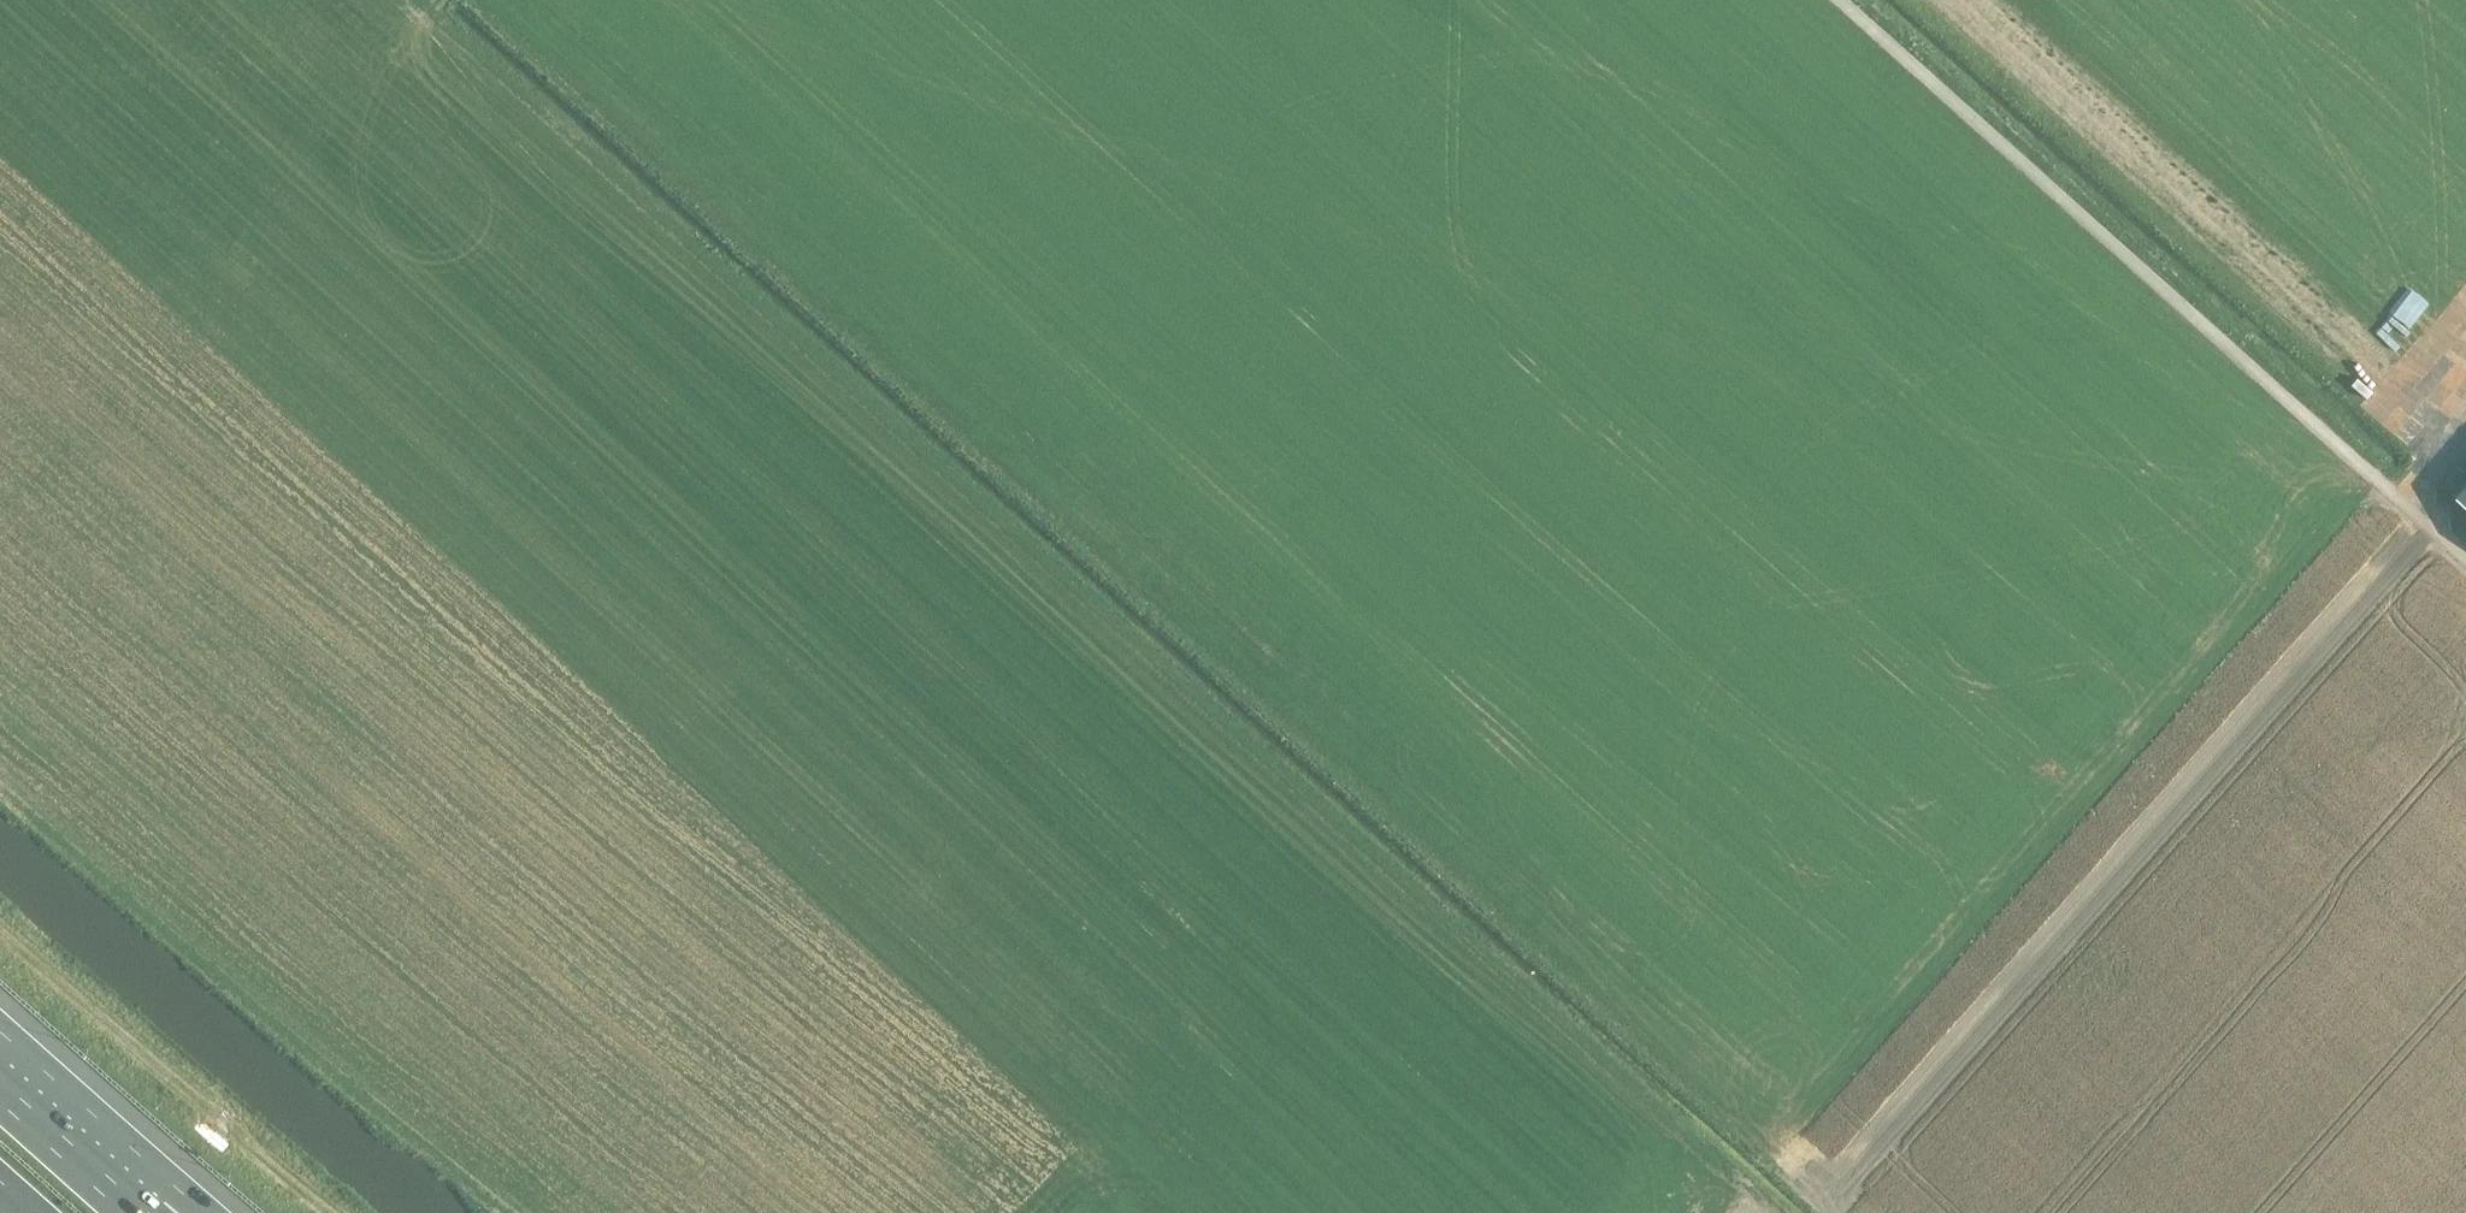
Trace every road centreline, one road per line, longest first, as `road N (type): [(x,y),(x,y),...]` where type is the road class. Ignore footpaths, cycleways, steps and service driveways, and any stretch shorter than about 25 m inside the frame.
road 1 (track): [(2465,557),(1842,0)]
road 2 (motorway): [(187,1212),(1,1075)]
road 3 (motorway): [(153,1212),(1,1075)]

